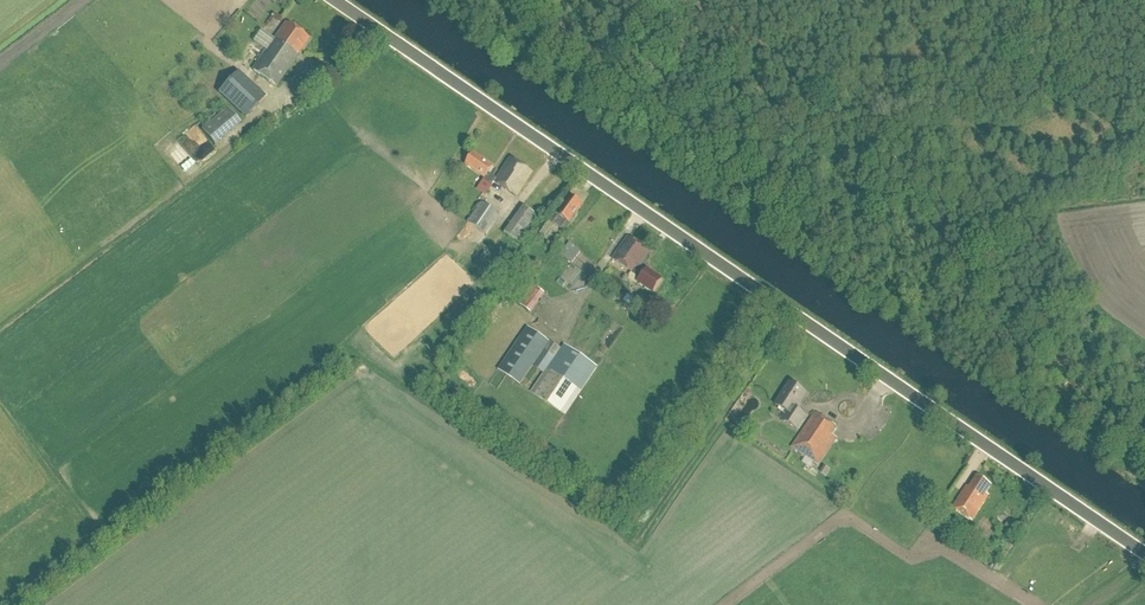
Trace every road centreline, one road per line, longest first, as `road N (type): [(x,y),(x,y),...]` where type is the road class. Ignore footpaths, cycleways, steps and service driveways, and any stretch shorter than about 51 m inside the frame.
road 1 (tertiary): [(1144,553),(334,0)]

